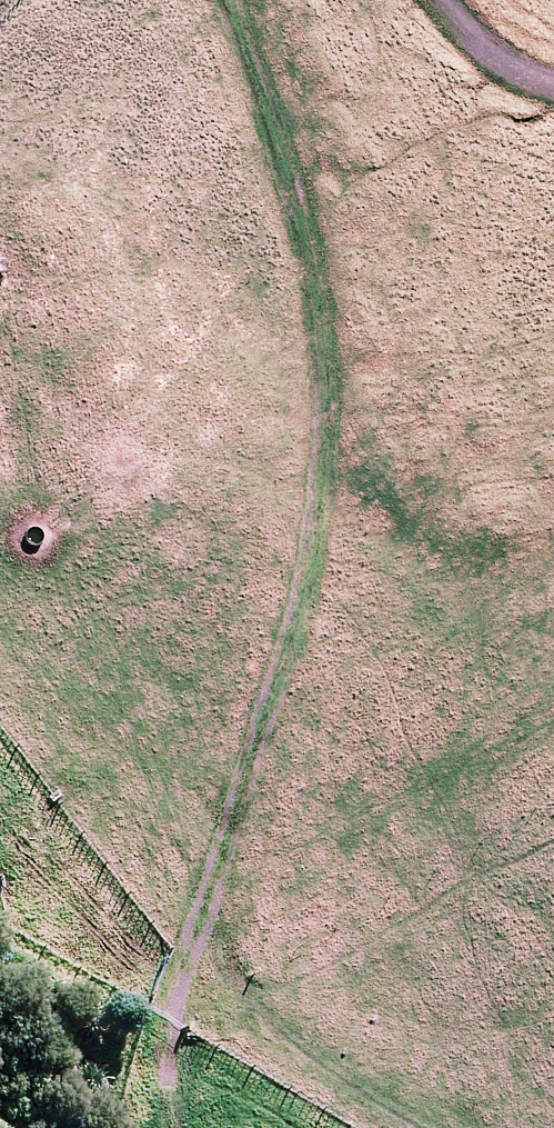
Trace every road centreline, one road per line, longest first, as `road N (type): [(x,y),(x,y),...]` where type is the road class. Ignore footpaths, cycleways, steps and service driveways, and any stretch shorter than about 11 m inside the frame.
road 1 (track): [(231,0),(299,174),(323,297),(332,433),(324,547),(182,986)]
road 2 (track): [(182,986),(167,1031),(173,1127)]
road 3 (track): [(553,83),(505,61),(454,0)]

